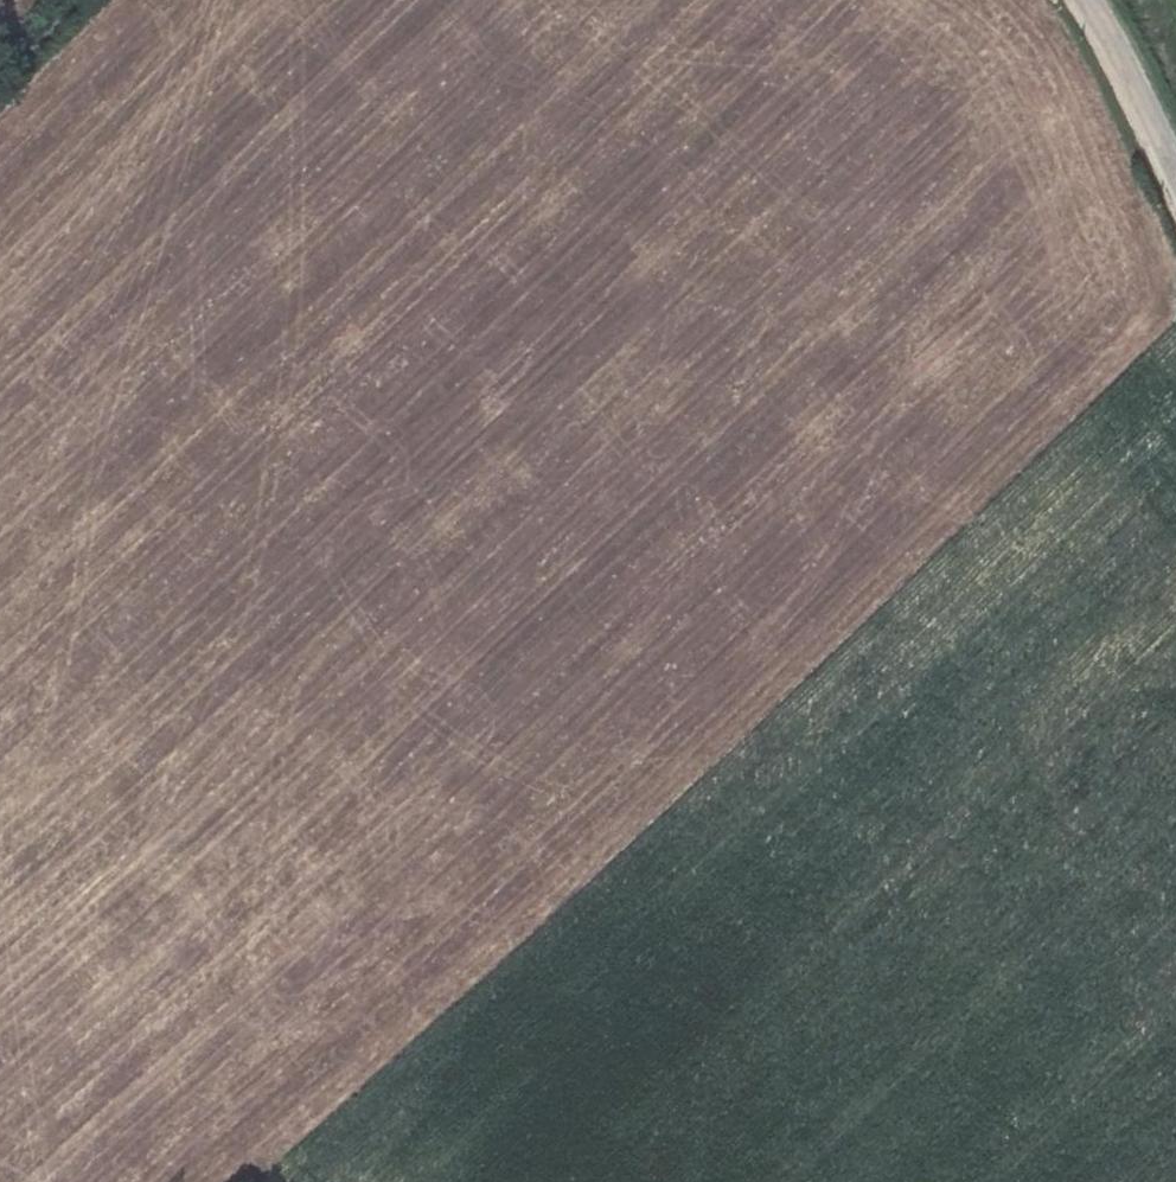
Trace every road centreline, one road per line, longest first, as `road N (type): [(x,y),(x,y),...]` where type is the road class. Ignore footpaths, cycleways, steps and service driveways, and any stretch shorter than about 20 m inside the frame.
road 1 (unclassified): [(1175,172),(1091,0)]

